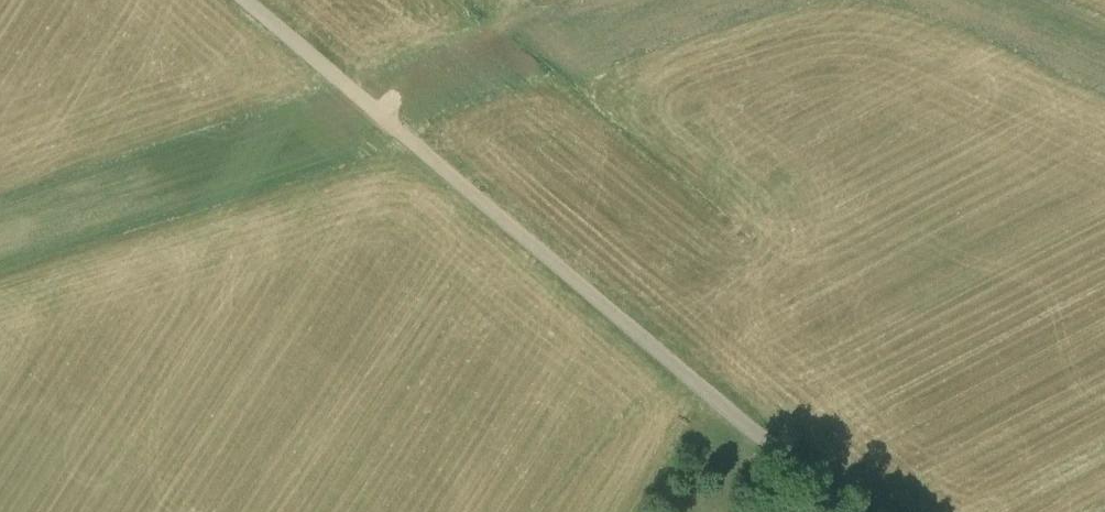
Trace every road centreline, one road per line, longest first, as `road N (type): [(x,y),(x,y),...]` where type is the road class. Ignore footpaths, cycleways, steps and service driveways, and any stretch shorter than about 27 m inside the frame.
road 1 (unclassified): [(848,511),(641,347),(240,0)]

